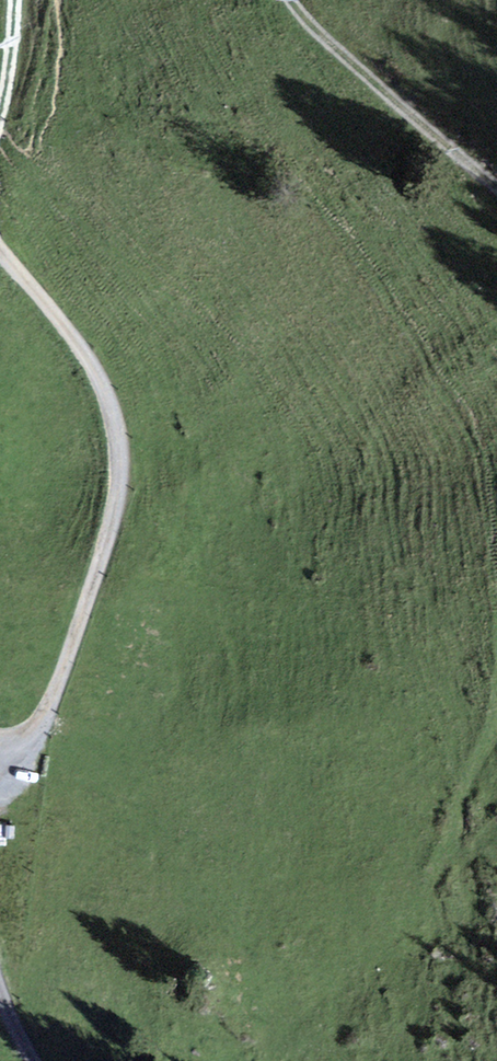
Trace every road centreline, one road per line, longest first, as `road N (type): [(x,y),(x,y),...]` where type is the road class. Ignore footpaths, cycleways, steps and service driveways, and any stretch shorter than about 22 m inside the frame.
road 1 (track): [(0,249),(84,349),(122,425),(122,471),(112,536),(49,704),(34,732),(0,755)]
road 2 (track): [(496,192),(320,42),(285,0)]
road 3 (track): [(20,0),(0,123)]

